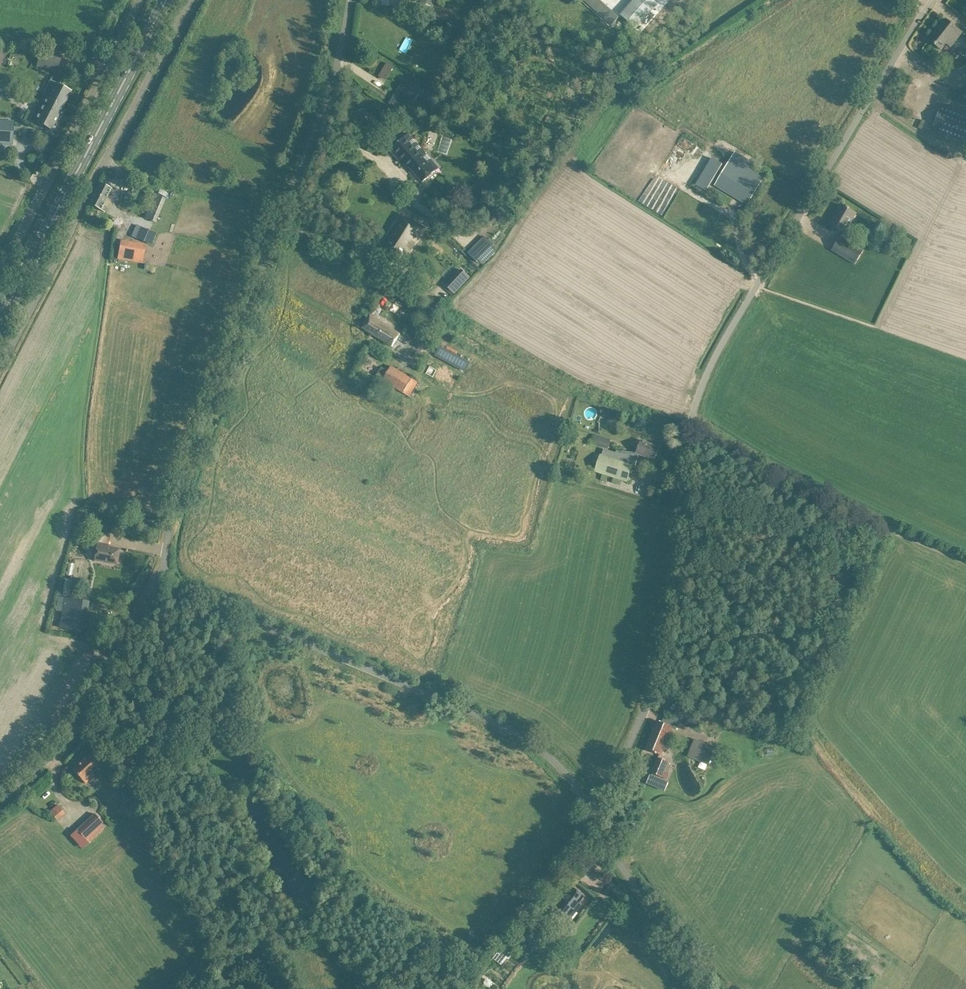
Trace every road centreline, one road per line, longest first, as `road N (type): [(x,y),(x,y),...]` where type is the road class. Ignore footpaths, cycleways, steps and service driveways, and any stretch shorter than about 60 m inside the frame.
road 1 (unclassified): [(158,574),(282,201),(329,93),(350,0)]
road 2 (unclassified): [(591,813),(569,768),(525,732),(255,622),(158,574)]
road 3 (unclassified): [(690,424),(734,322),(932,0)]
road 4 (unclassified): [(0,366),(189,0)]
road 5 (unclassified): [(591,813),(653,685),(680,541),(690,424)]
road 6 (primary): [(0,322),(168,0)]
road 7 (unclassified): [(965,562),(690,424)]
road 8 (unclassified): [(0,272),(140,0)]
road 9 (unclassified): [(0,814),(59,764),(158,574)]
road 10 (unclassified): [(715,988),(591,813)]
road 11 (track): [(282,201),(104,164)]
road 12 (track): [(255,284),(396,362)]

